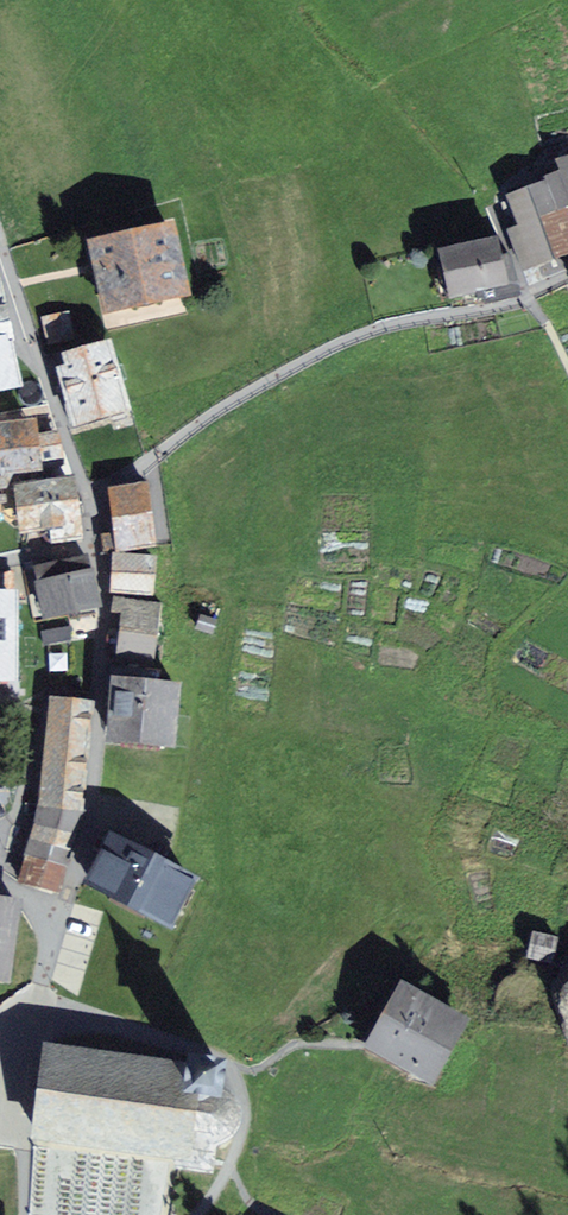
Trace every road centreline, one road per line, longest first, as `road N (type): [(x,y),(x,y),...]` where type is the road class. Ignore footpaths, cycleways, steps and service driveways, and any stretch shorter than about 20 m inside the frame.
road 1 (residential): [(0,884),(33,904),(43,921),(39,992)]

